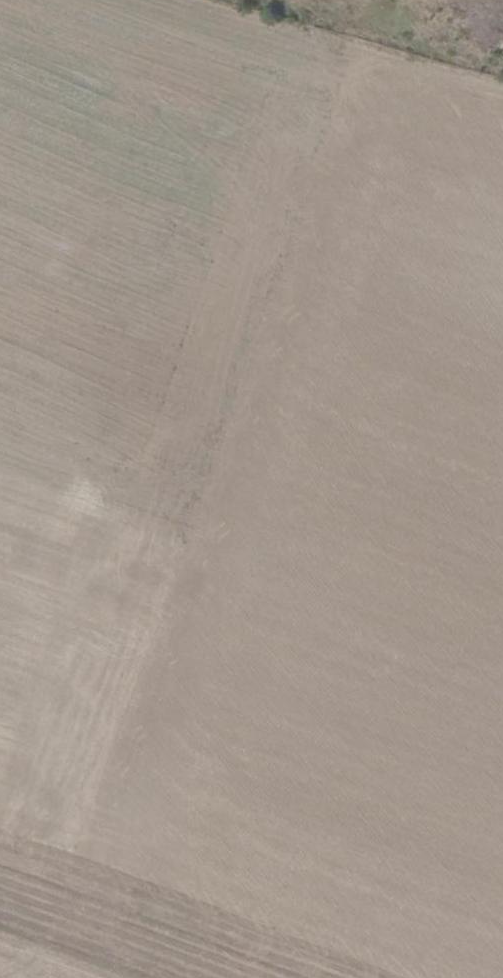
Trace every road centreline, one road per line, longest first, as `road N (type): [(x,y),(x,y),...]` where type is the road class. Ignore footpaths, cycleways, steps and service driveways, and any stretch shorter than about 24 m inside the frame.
road 1 (primary): [(0,54),(502,231)]

